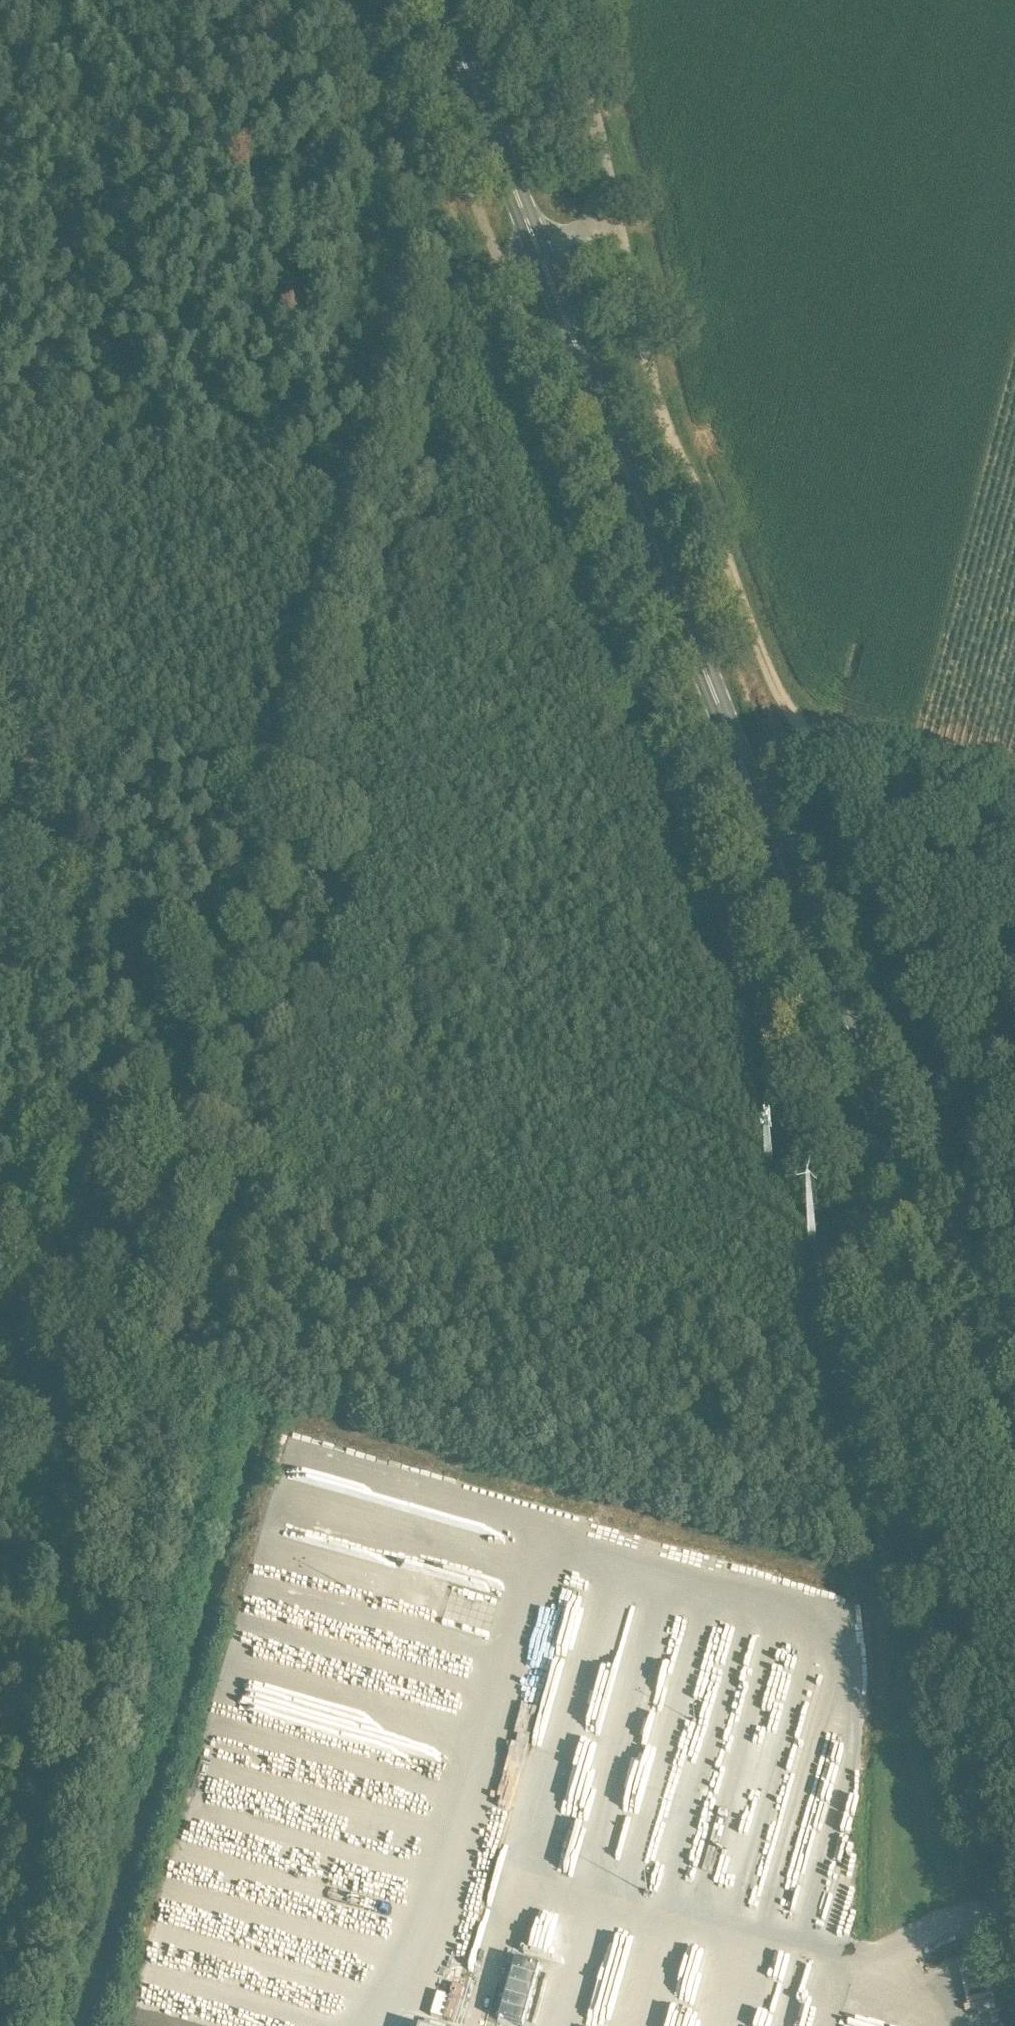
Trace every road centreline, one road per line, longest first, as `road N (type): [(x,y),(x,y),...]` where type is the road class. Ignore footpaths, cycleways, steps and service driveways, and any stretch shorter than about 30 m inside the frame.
road 1 (track): [(494,262),(454,274),(405,449),(1,2025)]
road 2 (secondary): [(1014,1430),(533,250)]
road 3 (track): [(1014,782),(791,713),(705,559),(669,411)]
road 4 (track): [(454,274),(346,0)]
road 5 (secondary): [(533,250),(435,0)]
road 6 (unclassified): [(569,0),(622,223)]
road 7 (track): [(0,192),(50,0)]
road 8 (unclassified): [(669,411),(622,223)]

